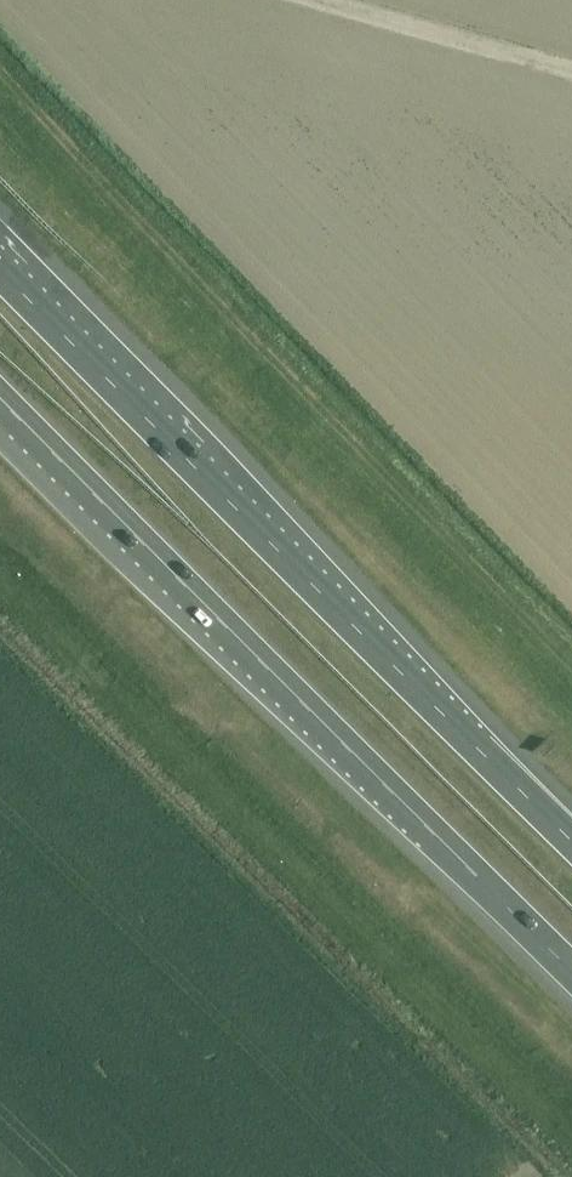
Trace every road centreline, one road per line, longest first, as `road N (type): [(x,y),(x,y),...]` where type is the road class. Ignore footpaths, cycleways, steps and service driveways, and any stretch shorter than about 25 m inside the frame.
road 1 (motorway): [(0,397),(571,973)]
road 2 (motorway): [(571,840),(0,268)]
road 3 (track): [(306,0),(571,73)]

